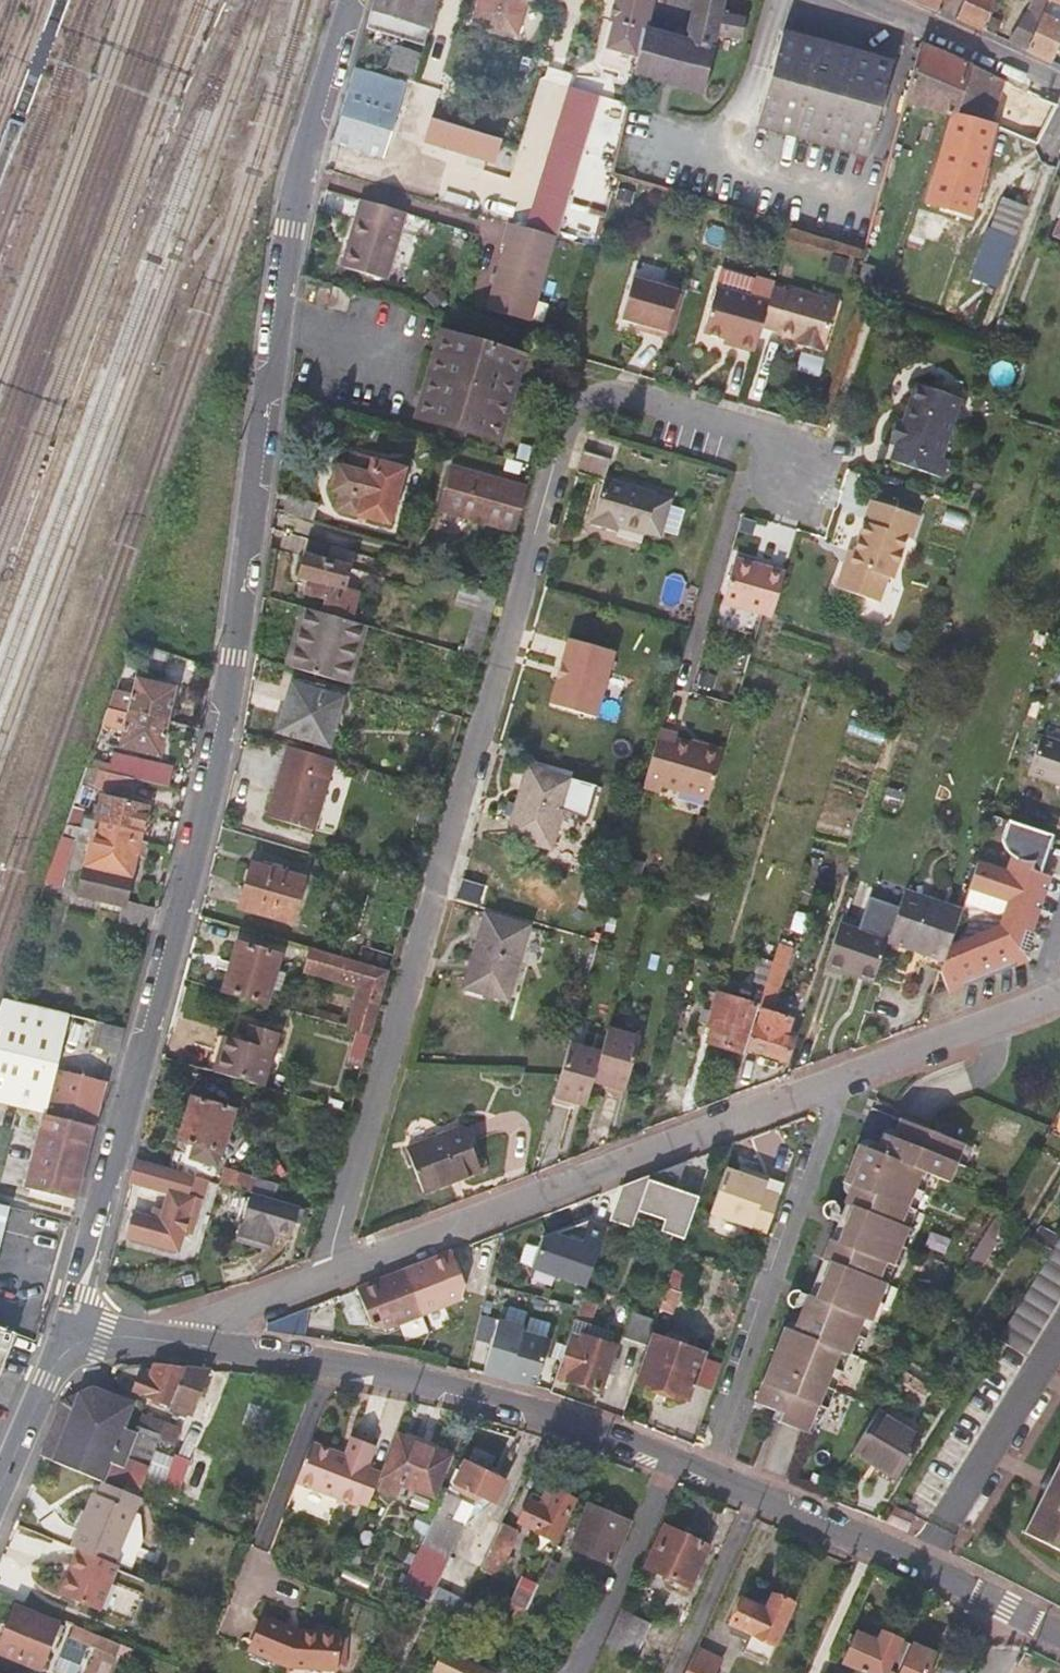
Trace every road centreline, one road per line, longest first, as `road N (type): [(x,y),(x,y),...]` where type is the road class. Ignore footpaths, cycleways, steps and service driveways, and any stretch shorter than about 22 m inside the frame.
road 1 (residential): [(349,0),(290,226),(232,668),(179,909),(78,1292),(78,1342)]
road 2 (residential): [(328,1275),(566,423),(600,395),(742,432),(792,470)]
road 3 (residential): [(1059,985),(834,1082),(328,1275)]
road 4 (residential): [(186,1342),(360,1370),(543,1414),(874,1543)]
road 5 (residential): [(922,1564),(1059,1339)]
road 6 (residential): [(1059,87),(871,0)]
road 7 (residential): [(0,1490),(47,1381),(78,1342)]
road 8 (residential): [(328,1275),(234,1312),(186,1342)]
road 9 (residential): [(922,1564),(1059,1632)]
road 10 (residential): [(874,1543),(816,1672)]

